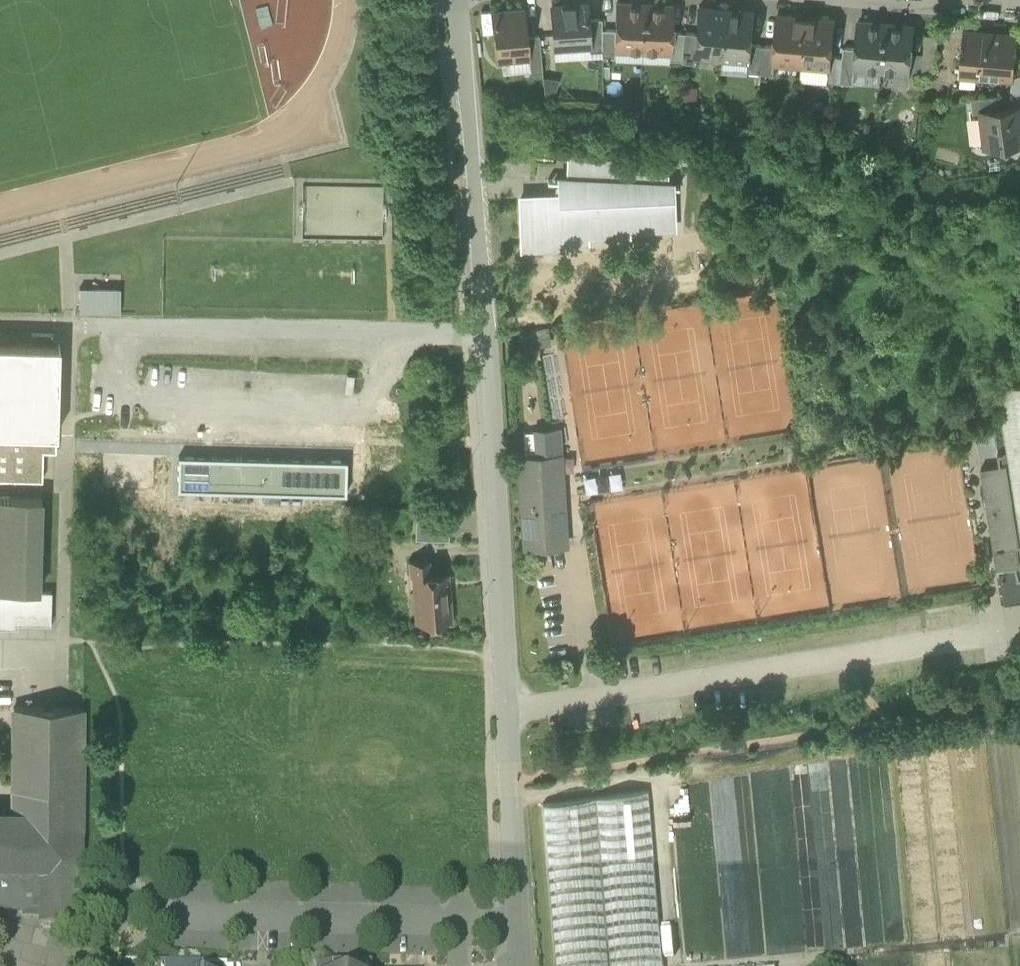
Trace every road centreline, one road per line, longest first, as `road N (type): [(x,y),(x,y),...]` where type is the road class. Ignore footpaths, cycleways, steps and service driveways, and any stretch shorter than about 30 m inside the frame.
road 1 (residential): [(524,965),(458,0)]

